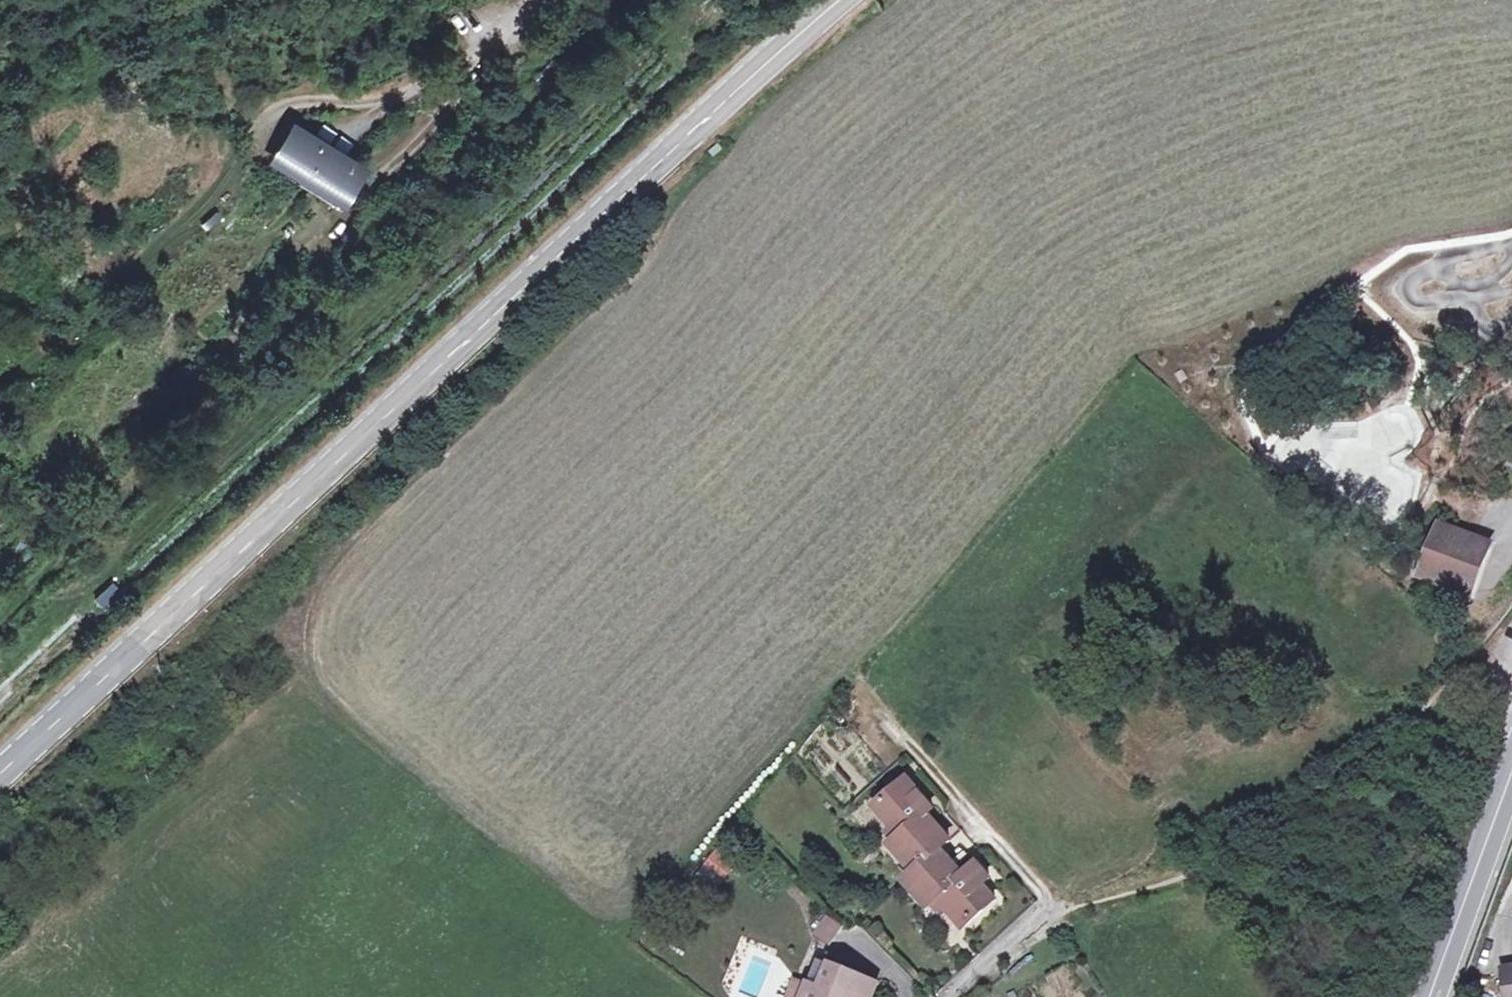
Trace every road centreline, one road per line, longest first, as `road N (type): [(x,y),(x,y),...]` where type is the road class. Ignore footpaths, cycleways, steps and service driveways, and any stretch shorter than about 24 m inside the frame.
road 1 (secondary): [(845,0),(0,771)]
road 2 (track): [(0,55),(139,14),(251,0)]
road 3 (secondary): [(1434,996),(1511,783)]
road 4 (residential): [(1081,903),(1030,926),(949,996)]

